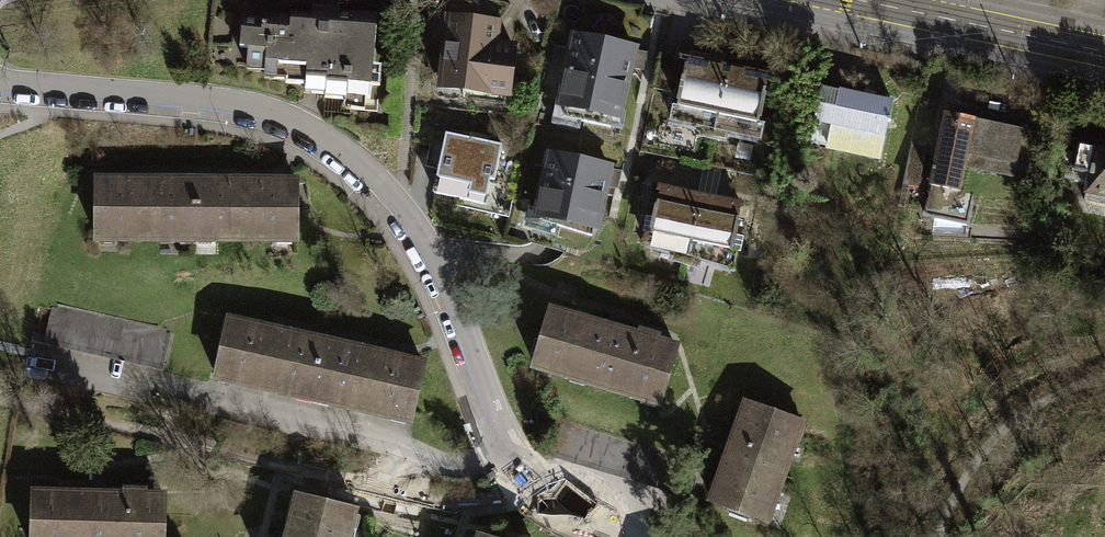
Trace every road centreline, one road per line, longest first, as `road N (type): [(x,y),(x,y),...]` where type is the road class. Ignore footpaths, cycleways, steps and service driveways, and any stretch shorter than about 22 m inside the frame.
road 1 (residential): [(0,81),(273,118),(339,156),(388,201),(426,261),(505,452),(532,484),(644,536)]
road 2 (secondary): [(1104,52),(859,0)]

